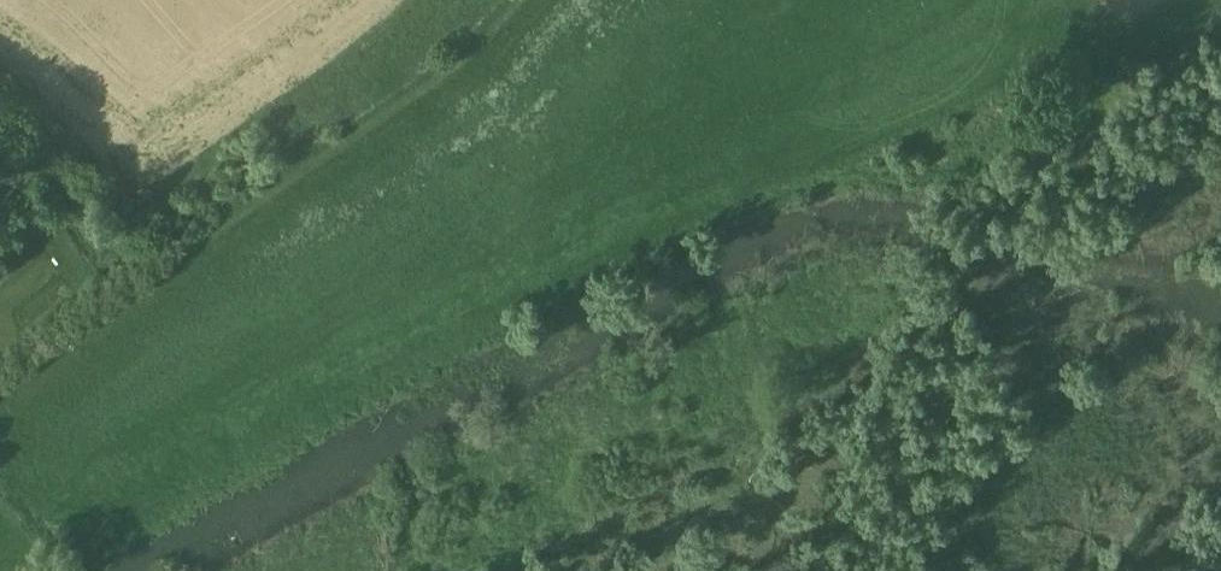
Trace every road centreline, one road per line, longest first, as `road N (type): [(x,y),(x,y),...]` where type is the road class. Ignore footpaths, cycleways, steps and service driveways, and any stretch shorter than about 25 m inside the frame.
road 1 (track): [(0,395),(462,55),(512,0)]

